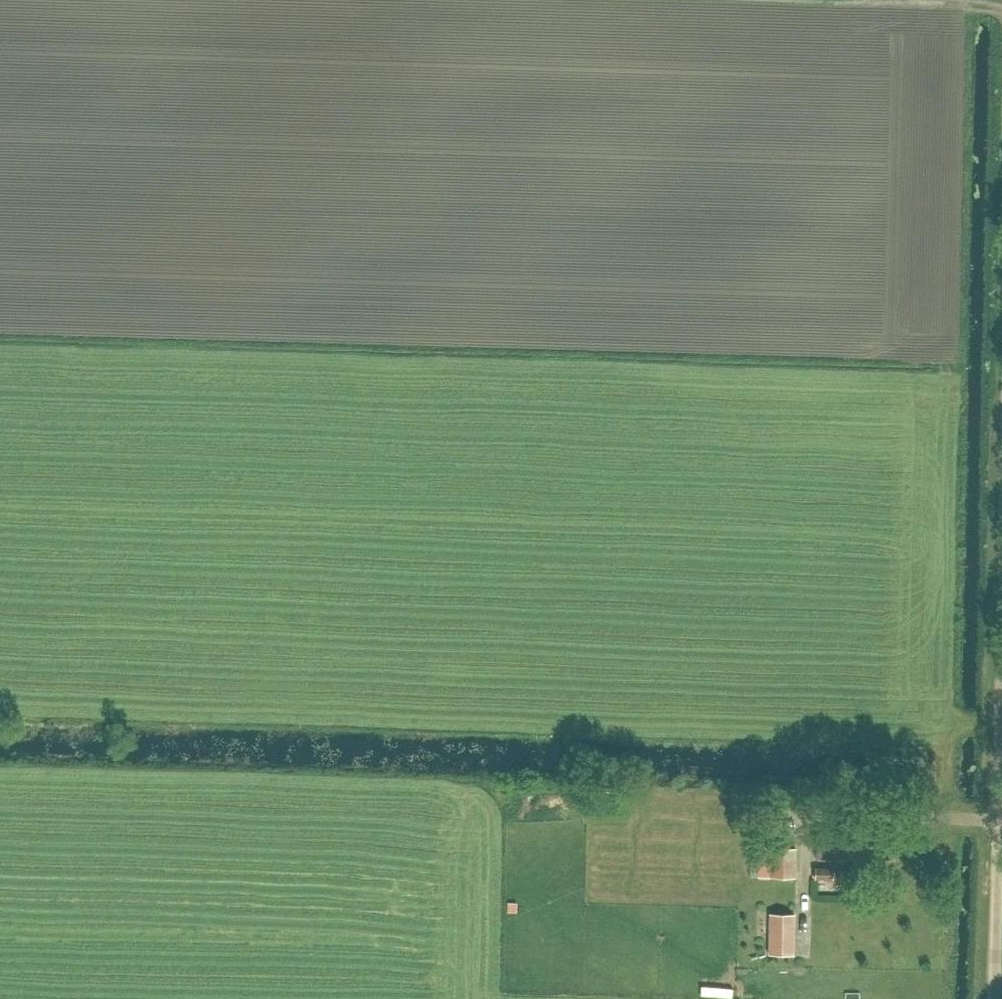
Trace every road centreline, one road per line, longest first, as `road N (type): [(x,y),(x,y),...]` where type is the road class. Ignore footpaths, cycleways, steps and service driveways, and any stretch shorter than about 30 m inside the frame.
road 1 (unclassified): [(992,998),(1001,578)]

